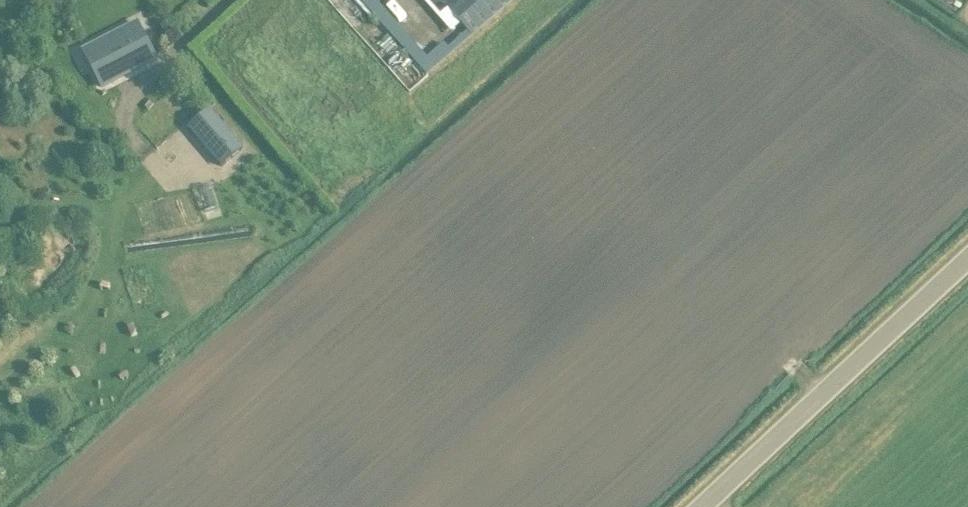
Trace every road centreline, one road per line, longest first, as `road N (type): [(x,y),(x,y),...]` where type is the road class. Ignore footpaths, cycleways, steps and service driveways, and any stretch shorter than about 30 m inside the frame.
road 1 (tertiary): [(698,506),(967,257)]

